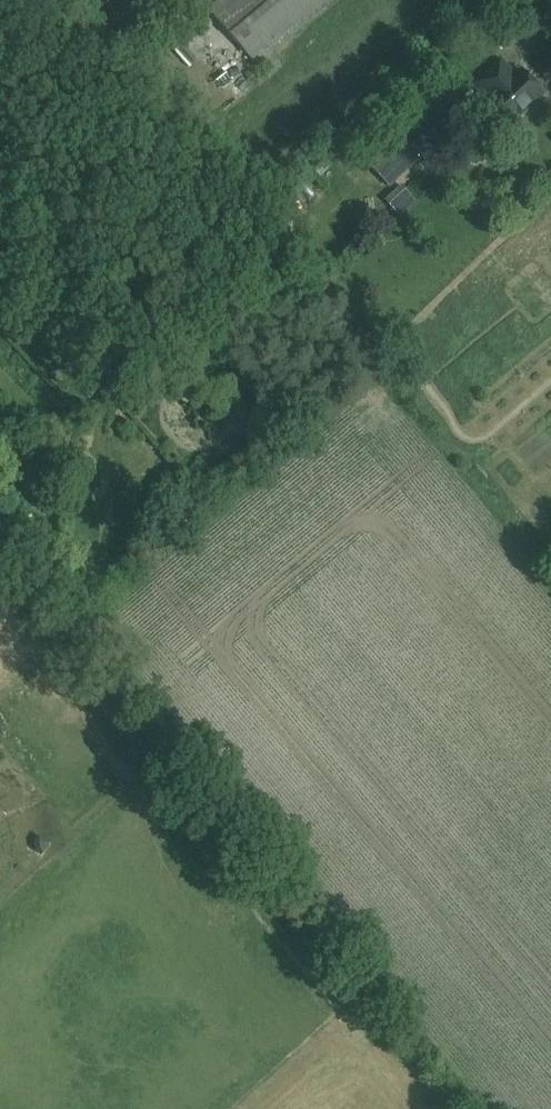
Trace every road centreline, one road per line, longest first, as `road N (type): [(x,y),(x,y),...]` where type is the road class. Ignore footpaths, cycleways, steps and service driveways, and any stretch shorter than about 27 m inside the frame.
road 1 (track): [(0,565),(157,751)]

